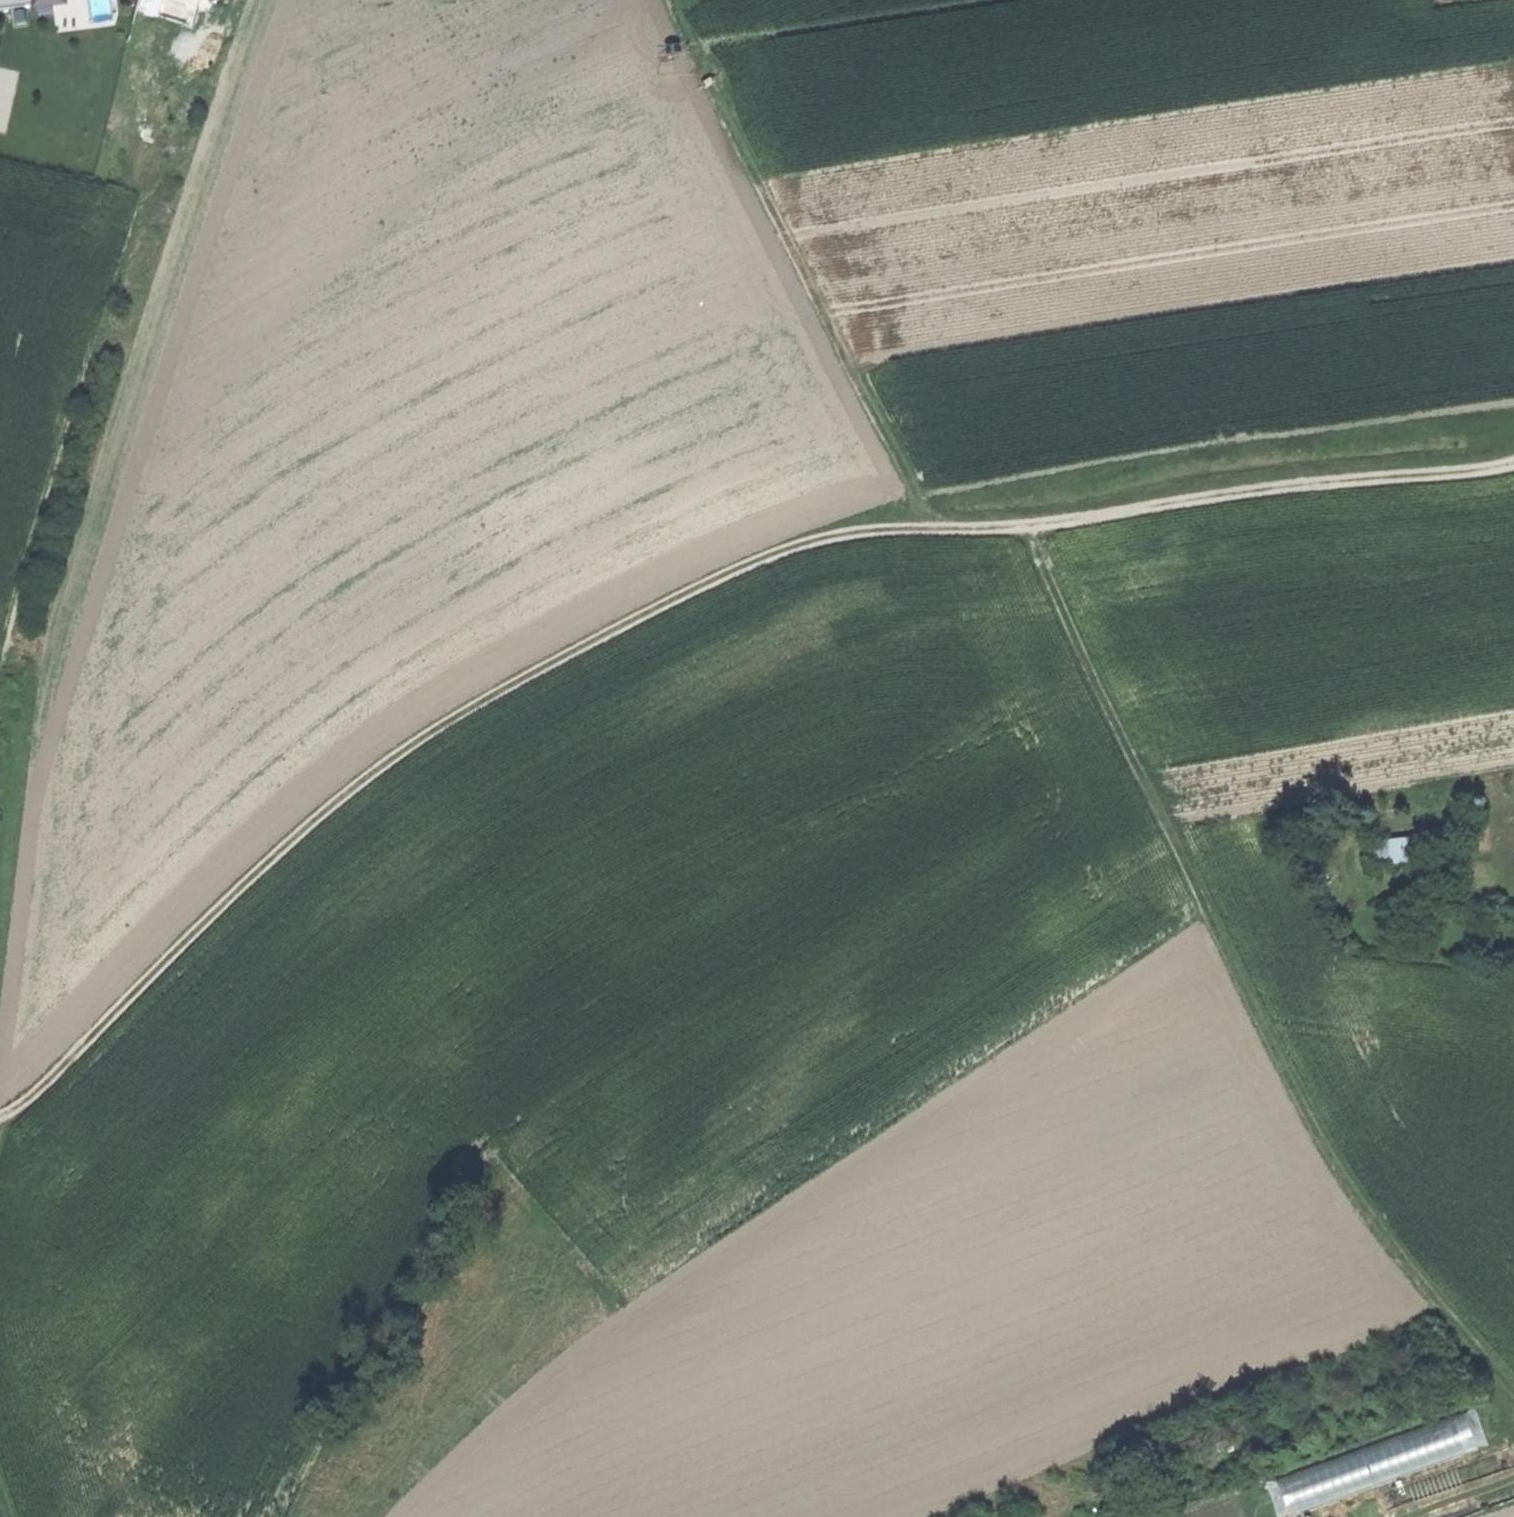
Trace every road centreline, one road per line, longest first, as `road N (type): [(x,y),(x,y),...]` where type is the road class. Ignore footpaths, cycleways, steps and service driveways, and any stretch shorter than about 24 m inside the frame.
road 1 (track): [(1513,465),(982,530),(849,539),(651,608),(476,698),(187,936),(36,1094),(0,1120)]
road 2 (track): [(1513,1389),(1333,1164),(1242,994),(1059,602),(1037,524)]

